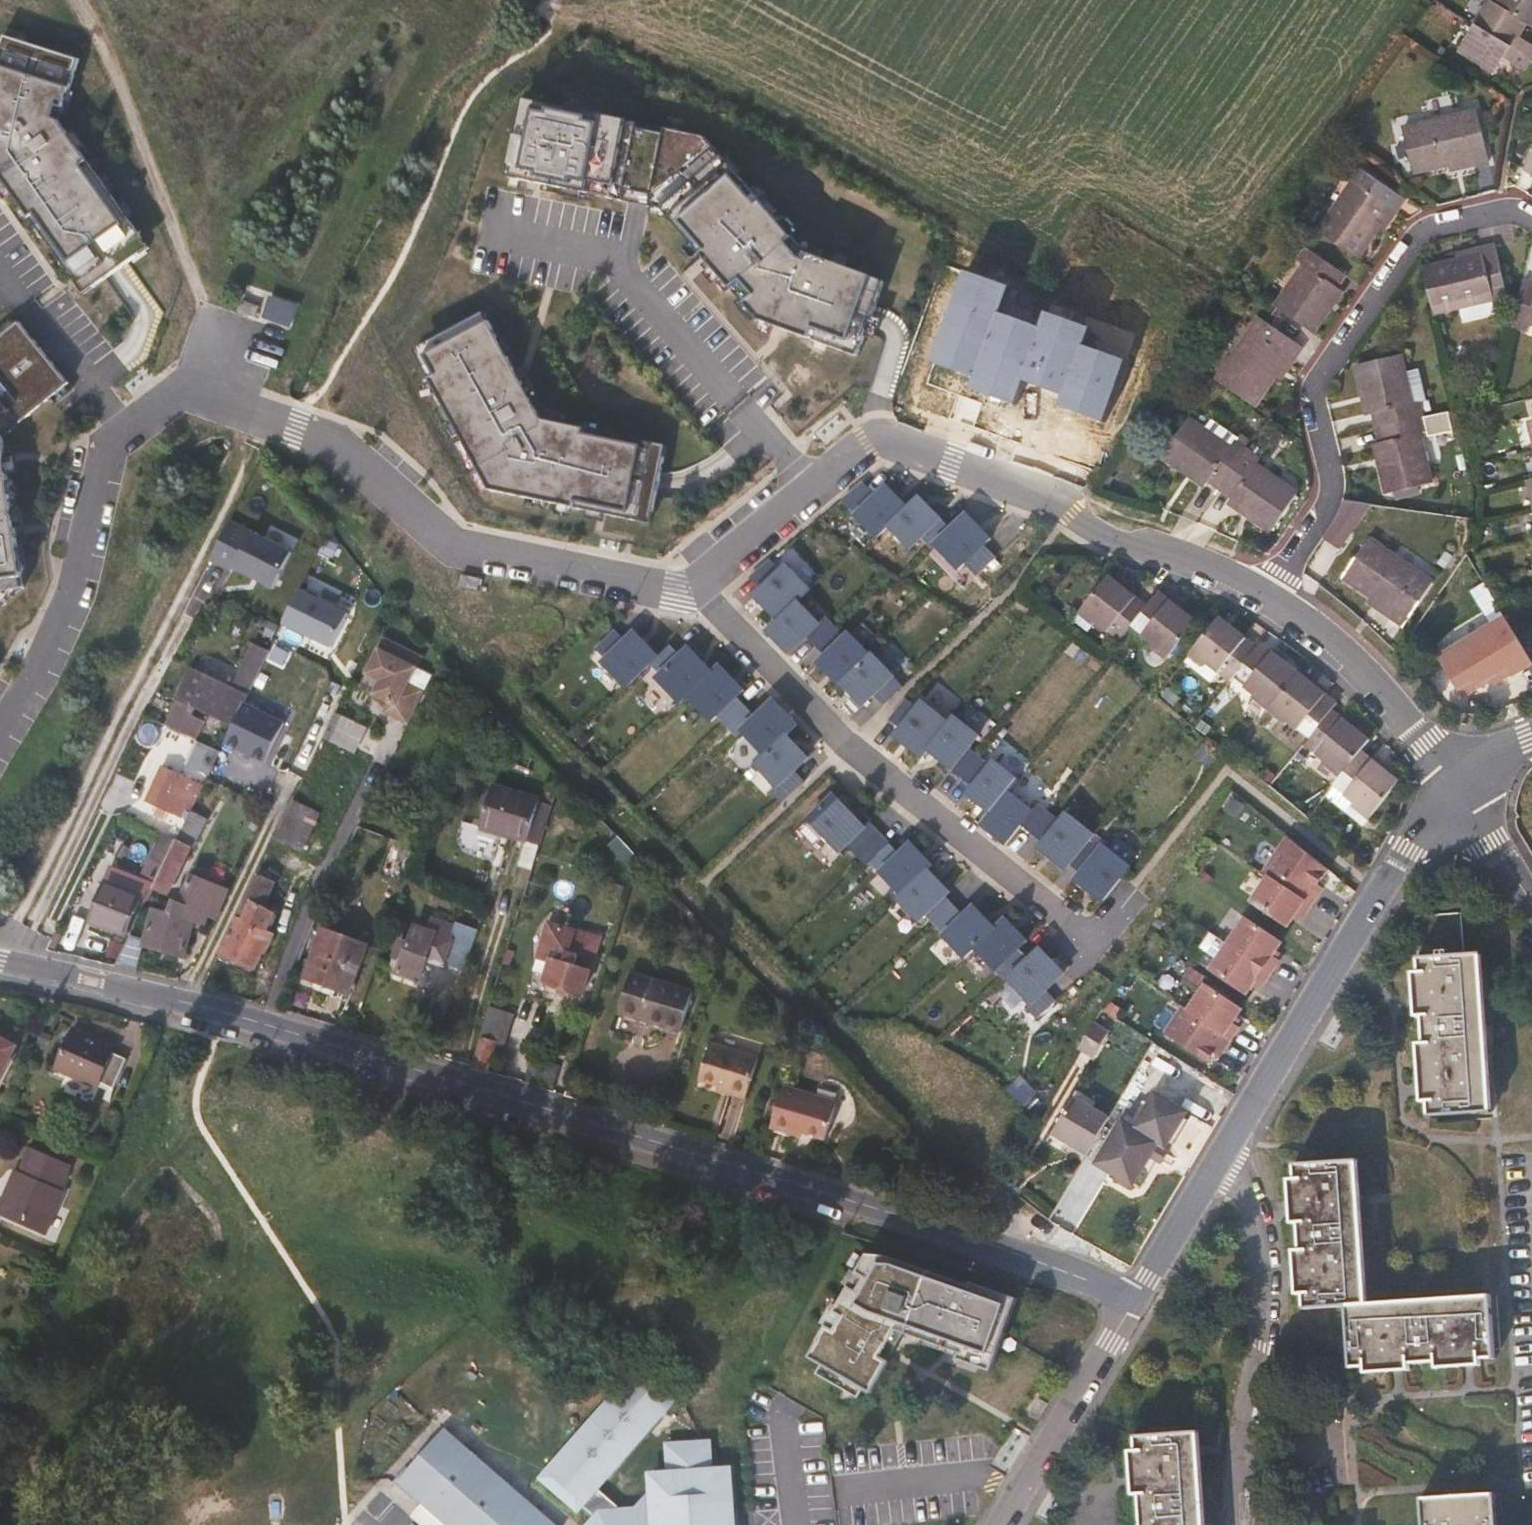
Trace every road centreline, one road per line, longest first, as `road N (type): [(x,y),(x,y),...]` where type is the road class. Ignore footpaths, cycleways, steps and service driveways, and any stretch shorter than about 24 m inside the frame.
road 1 (residential): [(1267,595),(1163,552),(1125,546),(1069,508),(872,436),(694,583),(664,585),(443,539),(344,452),(181,390),(109,448),(68,588),(0,728)]
road 2 (residential): [(0,961),(212,1013),(957,1233),(1136,1300)]
road 3 (residential): [(1531,220),(1501,212),(1421,240),(1320,380),(1316,410),(1330,496),(1267,595)]
road 4 (residential): [(1227,1148),(1406,848),(1462,790)]
road 5 (residential): [(1240,1524),(1244,1407),(1266,1299),(1254,1205),(1227,1148)]
road 6 (track): [(74,0),(219,342)]
road 7 (residential): [(1462,790),(1385,694),(1267,595)]
road 8 (residential): [(1001,1524),(1136,1300)]
road 9 (residential): [(1136,1300),(1227,1148)]
road 10 (residential): [(1531,902),(1462,790)]

